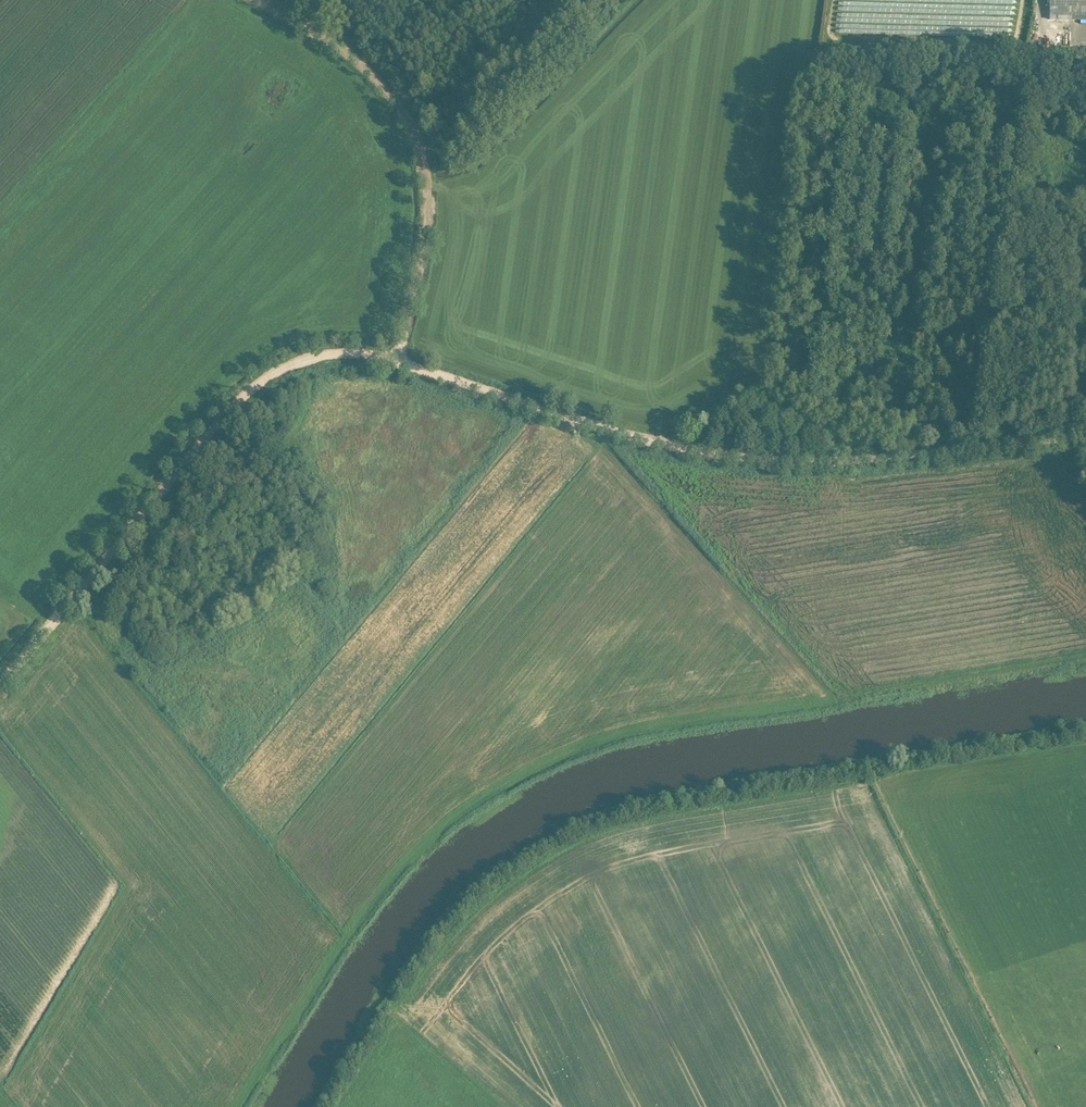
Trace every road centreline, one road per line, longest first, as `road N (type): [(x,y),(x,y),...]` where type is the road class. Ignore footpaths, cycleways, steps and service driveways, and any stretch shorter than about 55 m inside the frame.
road 1 (track): [(1085,437),(899,458),(741,457),(645,441),(369,354),(305,359),(242,399),(0,687)]
road 2 (track): [(398,361),(428,222),(420,147),(376,76),(260,0)]

